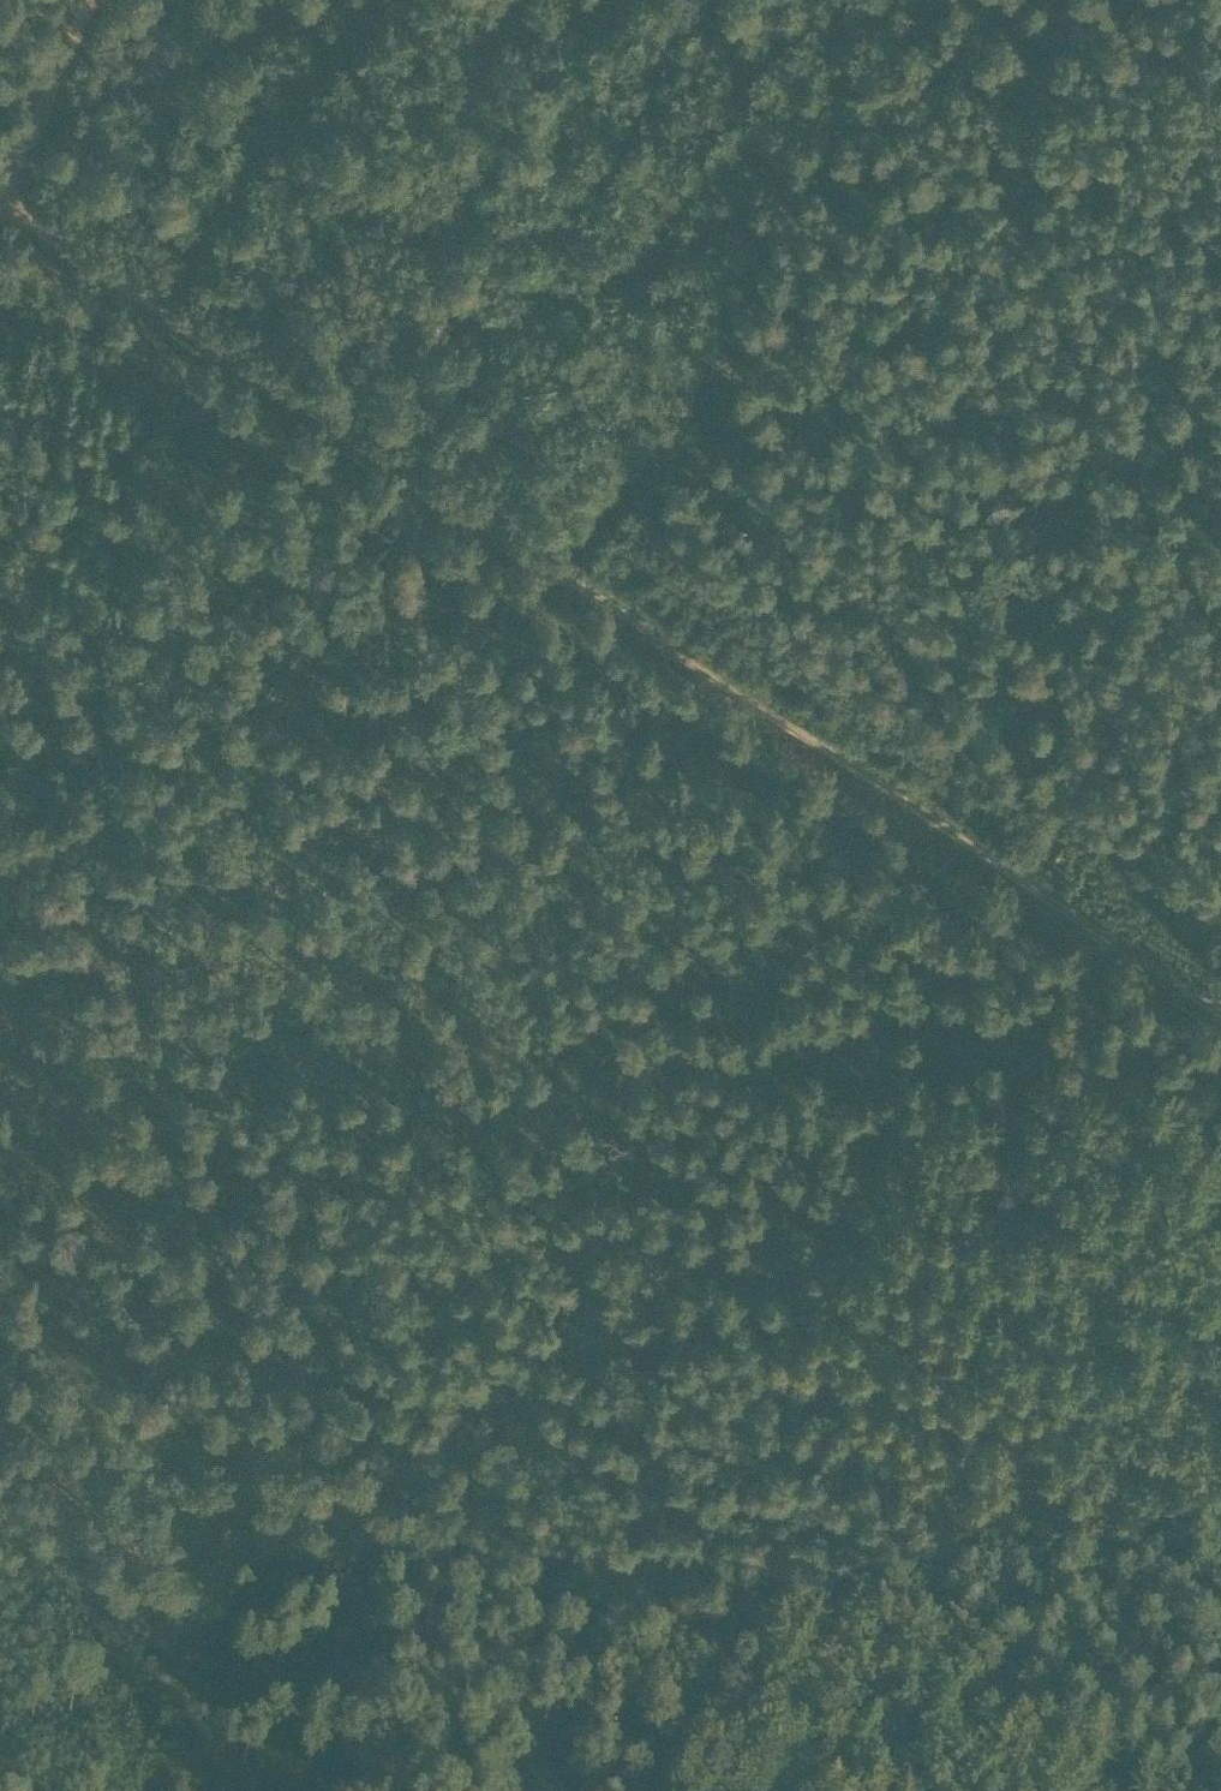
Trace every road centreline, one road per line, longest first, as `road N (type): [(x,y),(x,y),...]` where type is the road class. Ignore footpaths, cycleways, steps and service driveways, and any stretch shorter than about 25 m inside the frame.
road 1 (track): [(0,161),(1030,837)]
road 2 (track): [(1220,440),(1030,837)]
road 3 (track): [(1030,837),(1220,957)]
road 4 (track): [(66,0),(0,153)]

